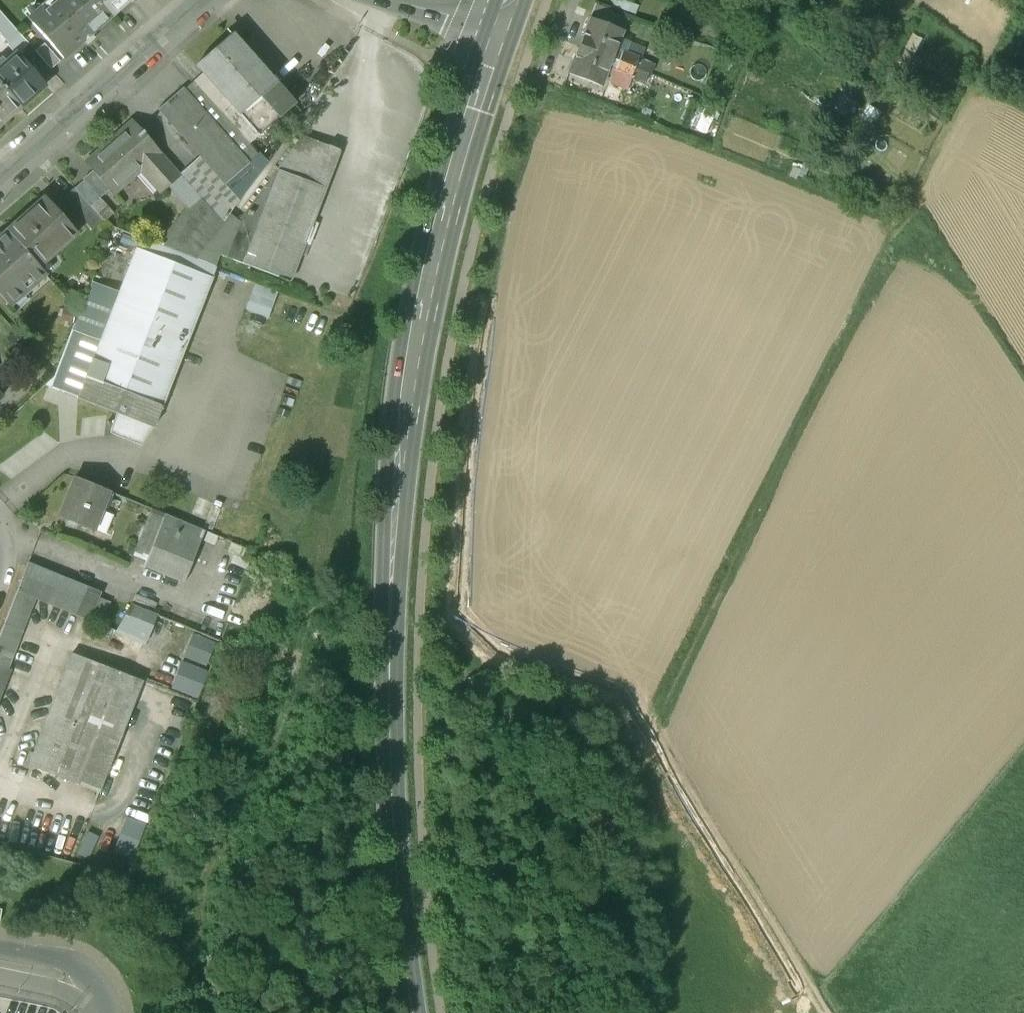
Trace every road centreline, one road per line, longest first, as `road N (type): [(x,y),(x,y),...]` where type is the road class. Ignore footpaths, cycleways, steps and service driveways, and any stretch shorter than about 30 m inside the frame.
road 1 (track): [(825,1012),(651,735),(476,669),(462,643),(463,537),(481,382),(545,73)]
road 2 (primary): [(414,1012),(389,754),(390,577),(403,423),(433,261),(496,39)]
road 3 (track): [(651,735),(980,78)]
road 4 (residential): [(0,185),(212,0)]
road 5 (residential): [(101,1012),(90,989),(63,969),(0,960)]

